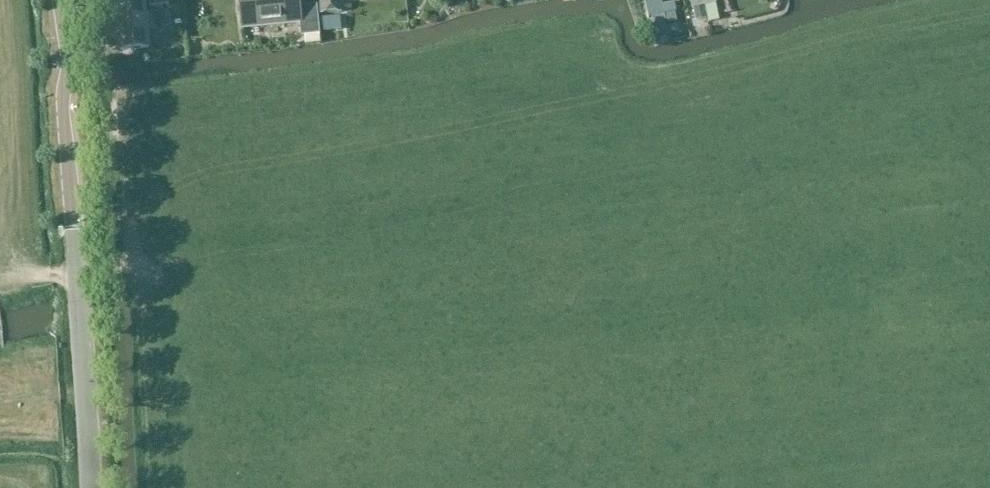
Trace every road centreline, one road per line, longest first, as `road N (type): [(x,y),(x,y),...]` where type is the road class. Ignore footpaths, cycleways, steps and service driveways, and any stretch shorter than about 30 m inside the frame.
road 1 (tertiary): [(91,487),(58,0)]
road 2 (track): [(0,276),(159,269)]

